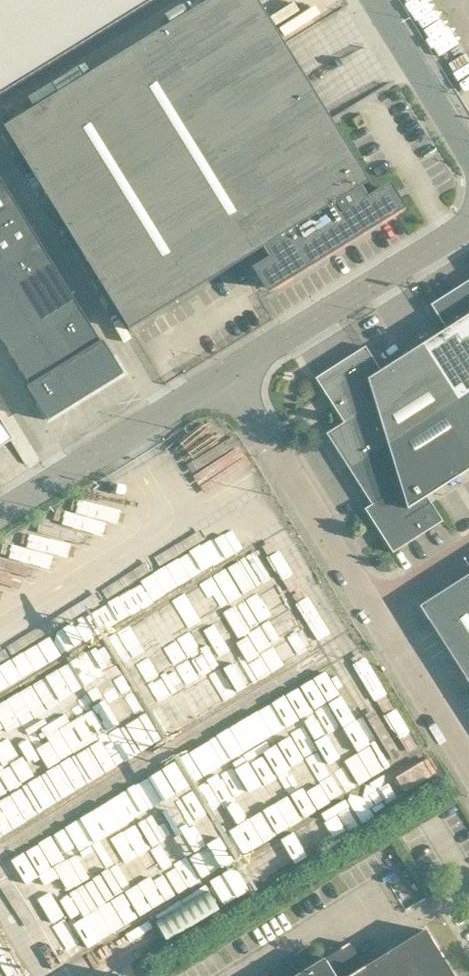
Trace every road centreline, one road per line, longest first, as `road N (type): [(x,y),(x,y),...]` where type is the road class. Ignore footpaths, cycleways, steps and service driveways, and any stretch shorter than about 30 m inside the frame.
road 1 (tertiary): [(226,373),(468,220)]
road 2 (unclassified): [(372,609),(226,373)]
road 3 (tertiary): [(0,511),(226,373)]
road 4 (unclassified): [(468,159),(372,0)]
road 5 (unclassified): [(468,766),(372,609)]

